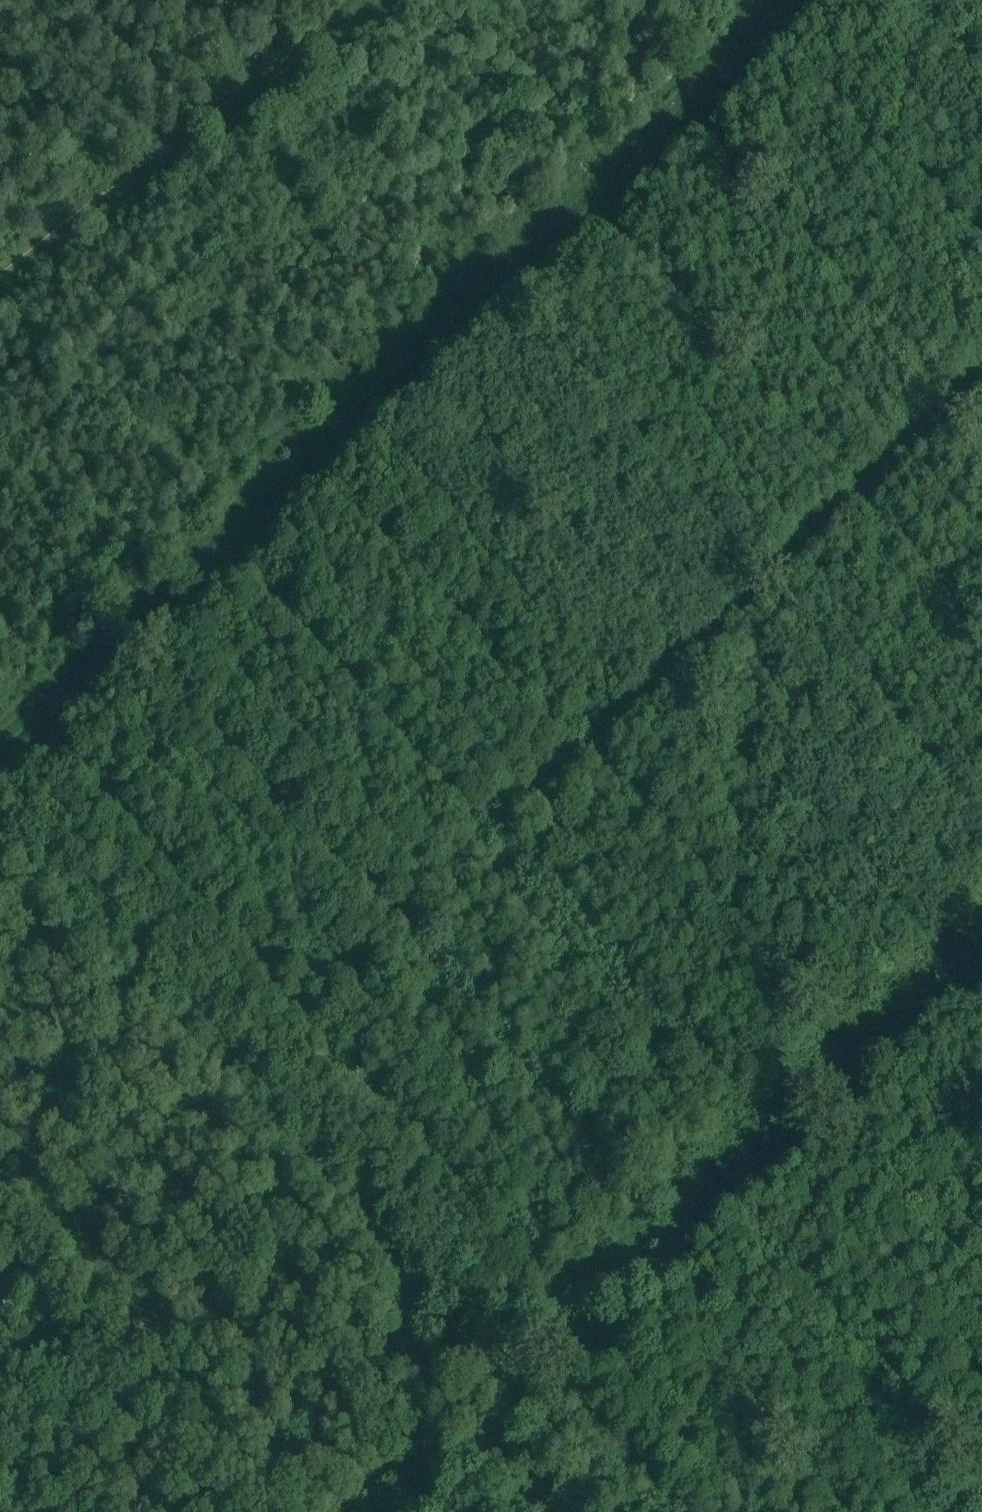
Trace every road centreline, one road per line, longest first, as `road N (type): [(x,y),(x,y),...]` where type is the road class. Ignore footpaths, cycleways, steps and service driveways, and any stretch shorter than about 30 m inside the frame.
road 1 (track): [(344,0),(289,56),(0,275)]

